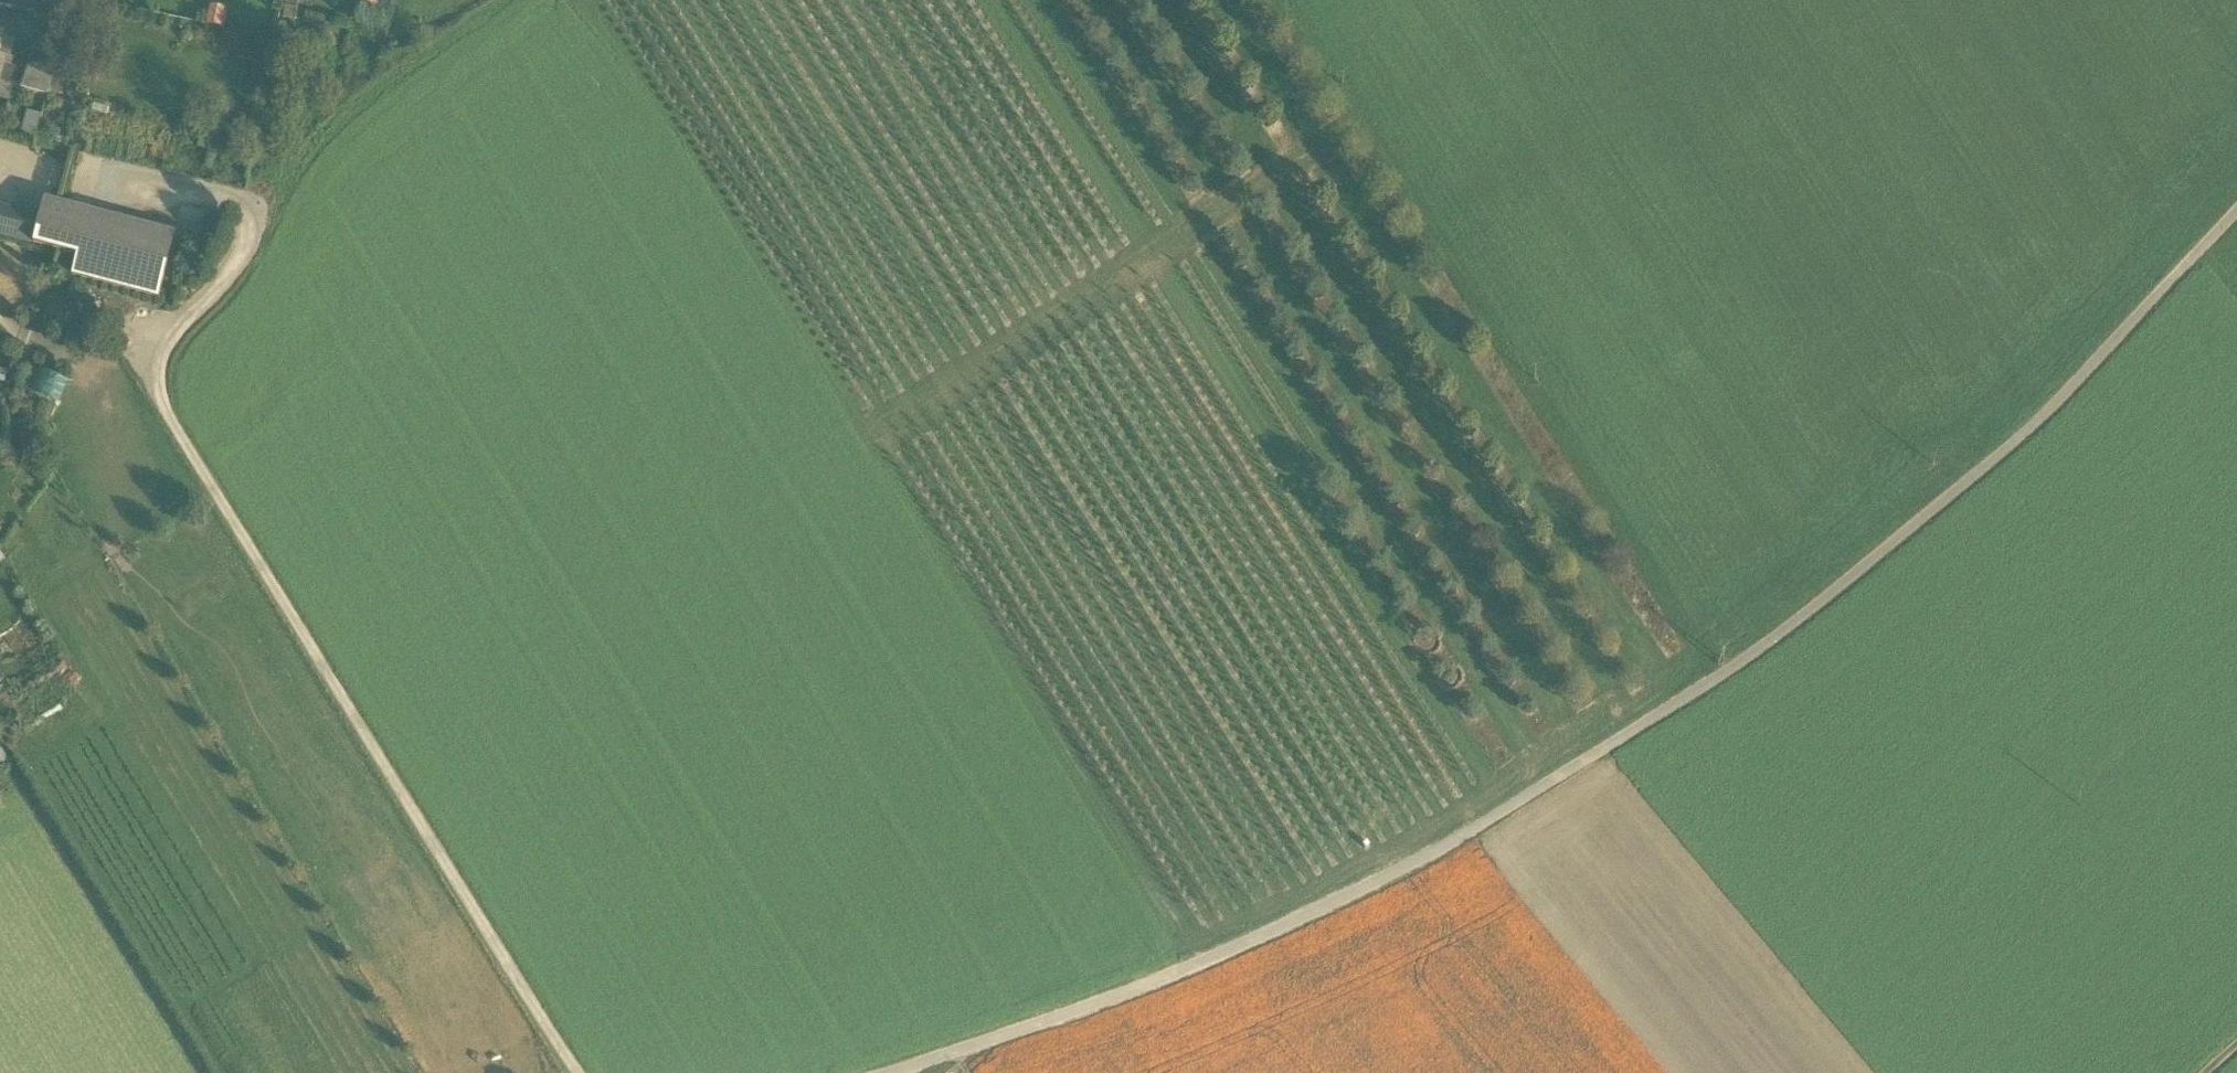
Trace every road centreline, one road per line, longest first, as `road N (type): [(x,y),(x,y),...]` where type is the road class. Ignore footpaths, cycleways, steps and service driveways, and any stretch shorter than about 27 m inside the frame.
road 1 (track): [(892,1072),(1157,982),(1467,835),(1762,647),(2036,424),(2236,210)]
road 2 (track): [(577,1072),(143,374),(180,321),(242,260),(251,215),(208,195)]

